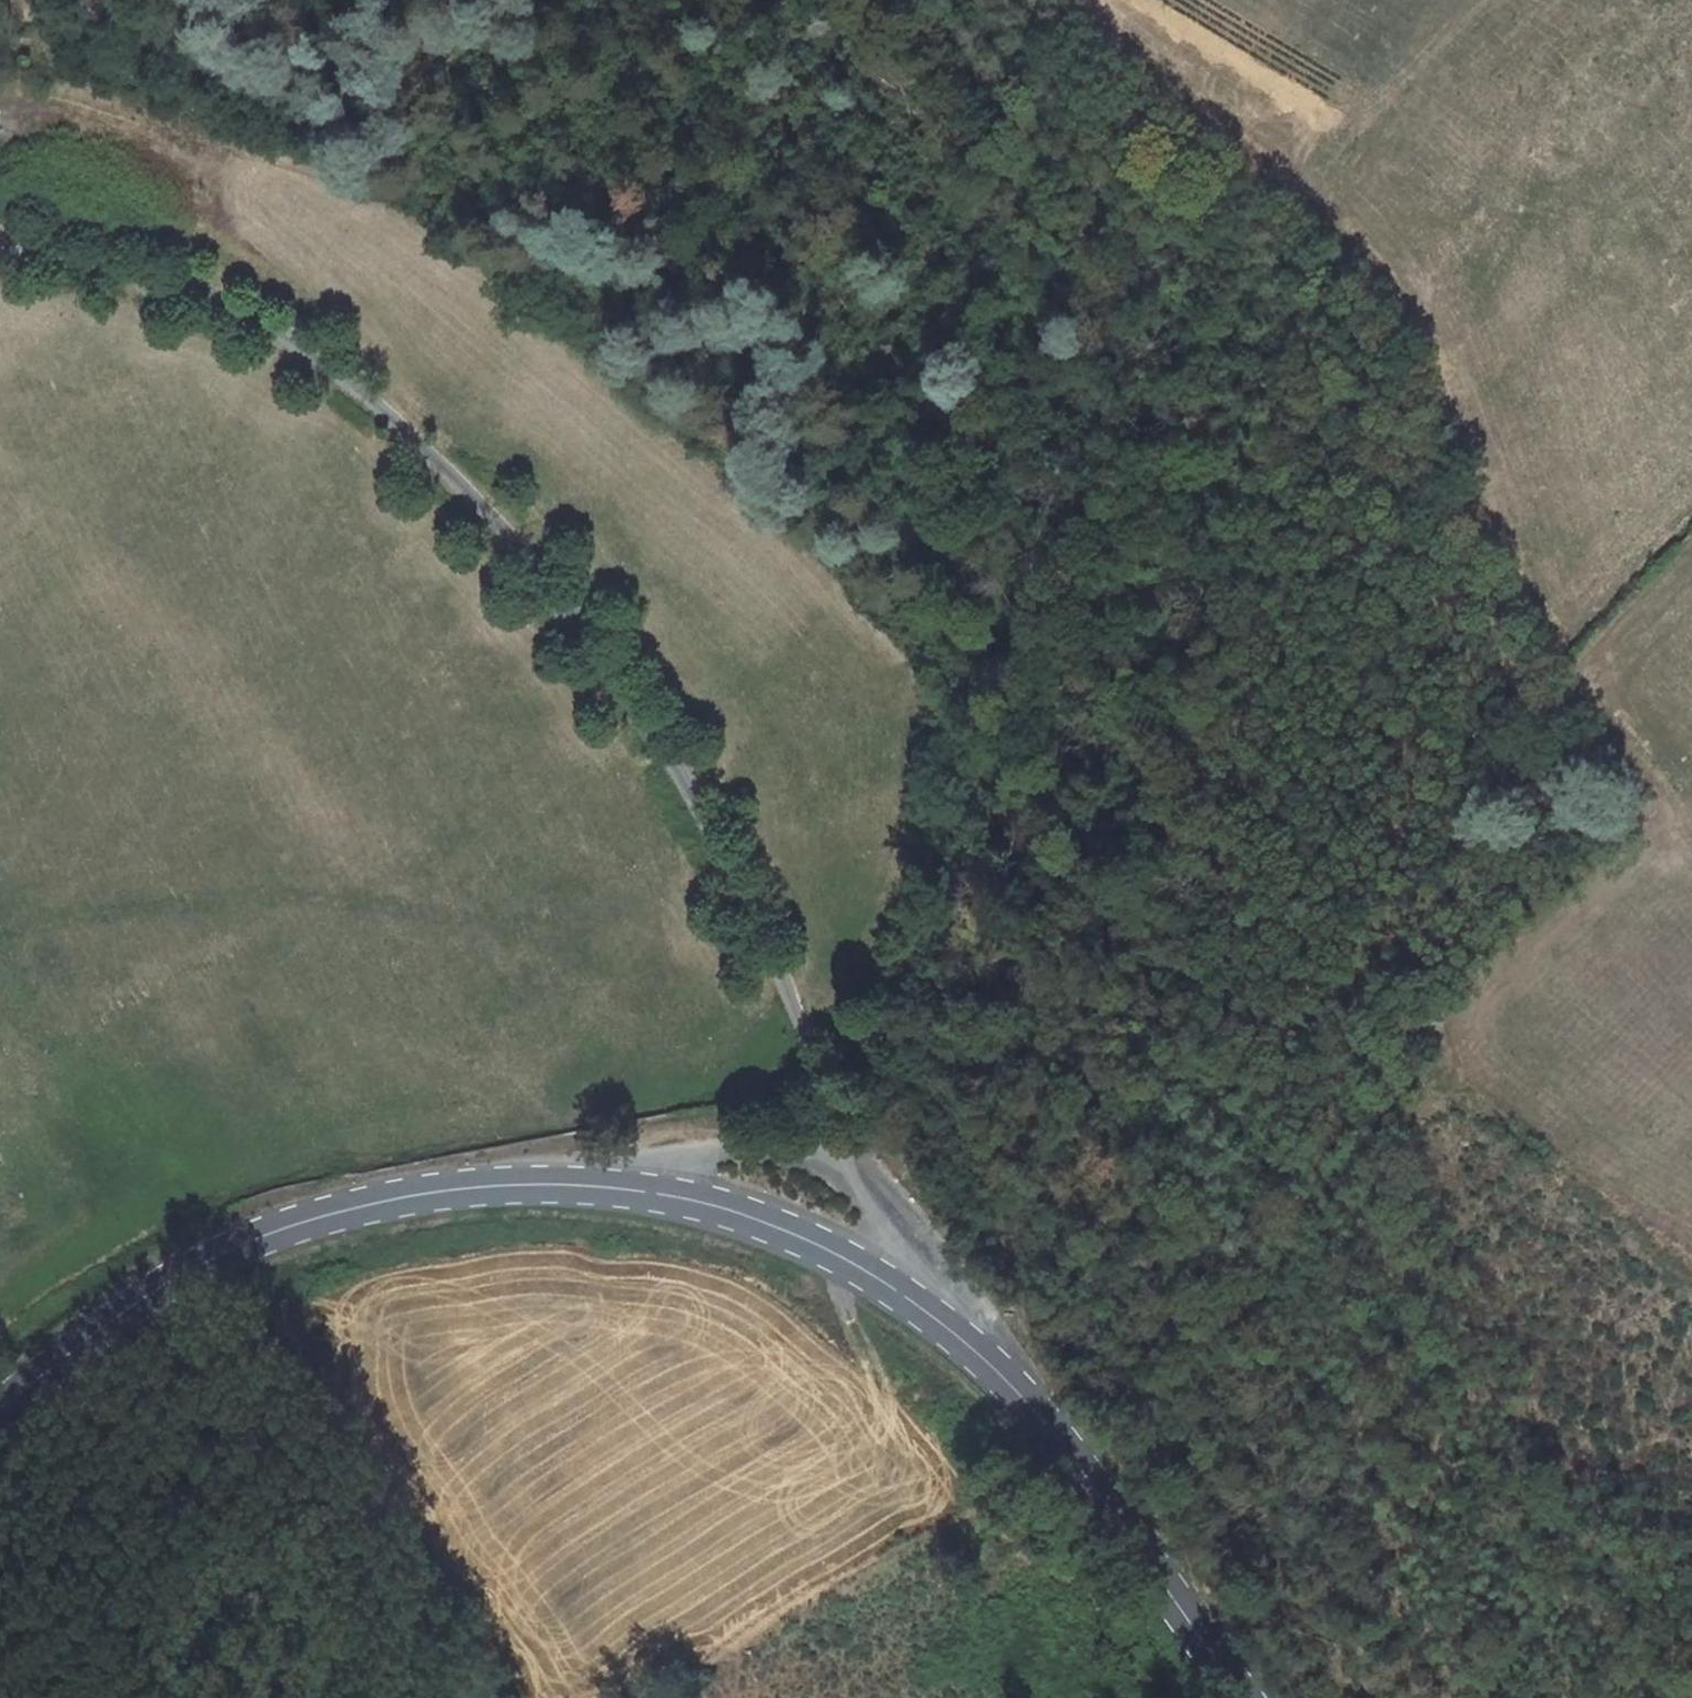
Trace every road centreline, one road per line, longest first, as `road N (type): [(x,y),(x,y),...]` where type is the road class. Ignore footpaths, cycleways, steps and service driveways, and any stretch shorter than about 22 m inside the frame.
road 1 (primary): [(1247,1697),(1051,1429),(962,1341),(892,1290),(799,1240),(715,1210),(608,1189),(505,1187),(313,1220),(187,1272),(0,1409)]
road 2 (track): [(293,342),(276,298),(23,147)]

